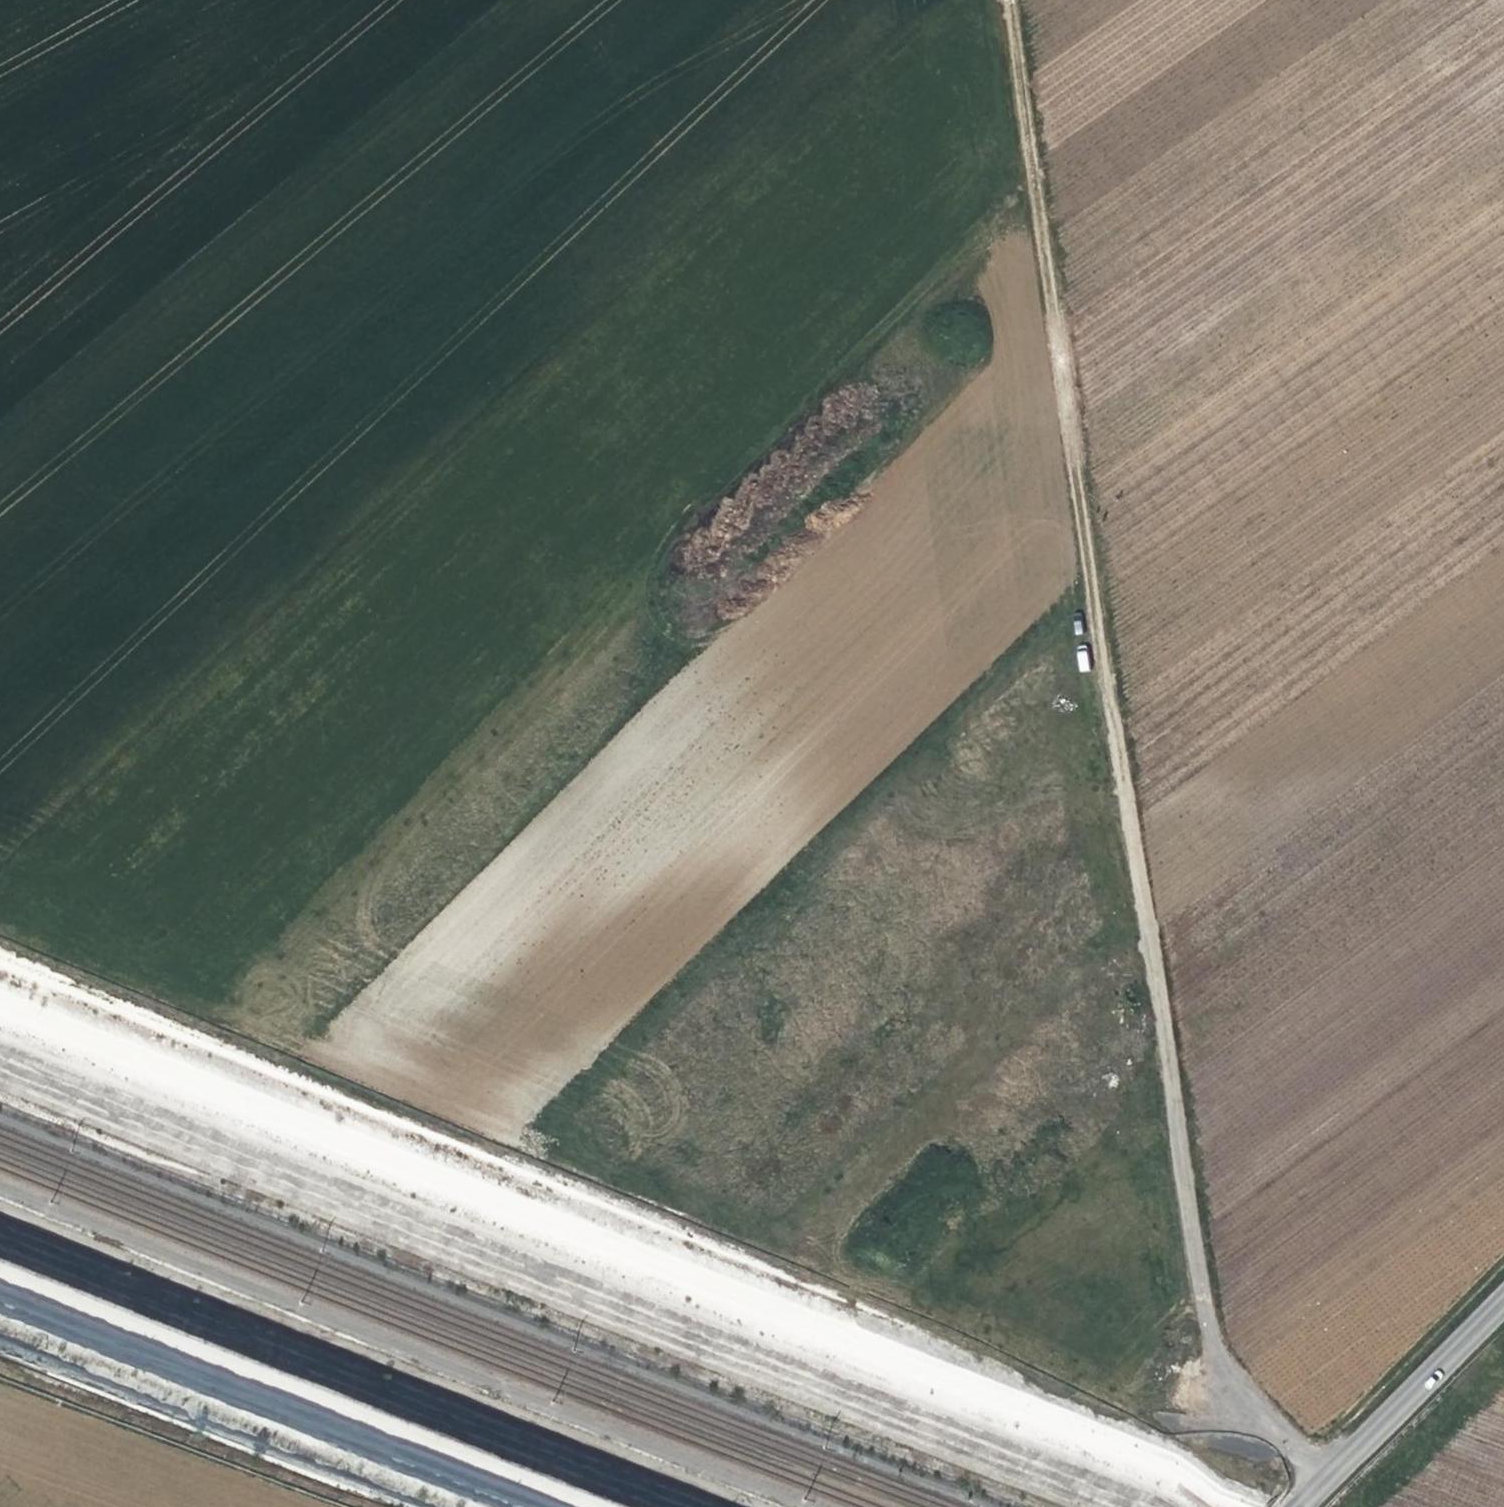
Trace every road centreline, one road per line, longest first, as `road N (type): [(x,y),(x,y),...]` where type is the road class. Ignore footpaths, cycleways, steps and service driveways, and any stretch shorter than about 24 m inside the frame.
road 1 (track): [(1004,0),(1205,1340),(1335,1474)]
road 2 (tertiary): [(1300,1506),(1503,1304)]

